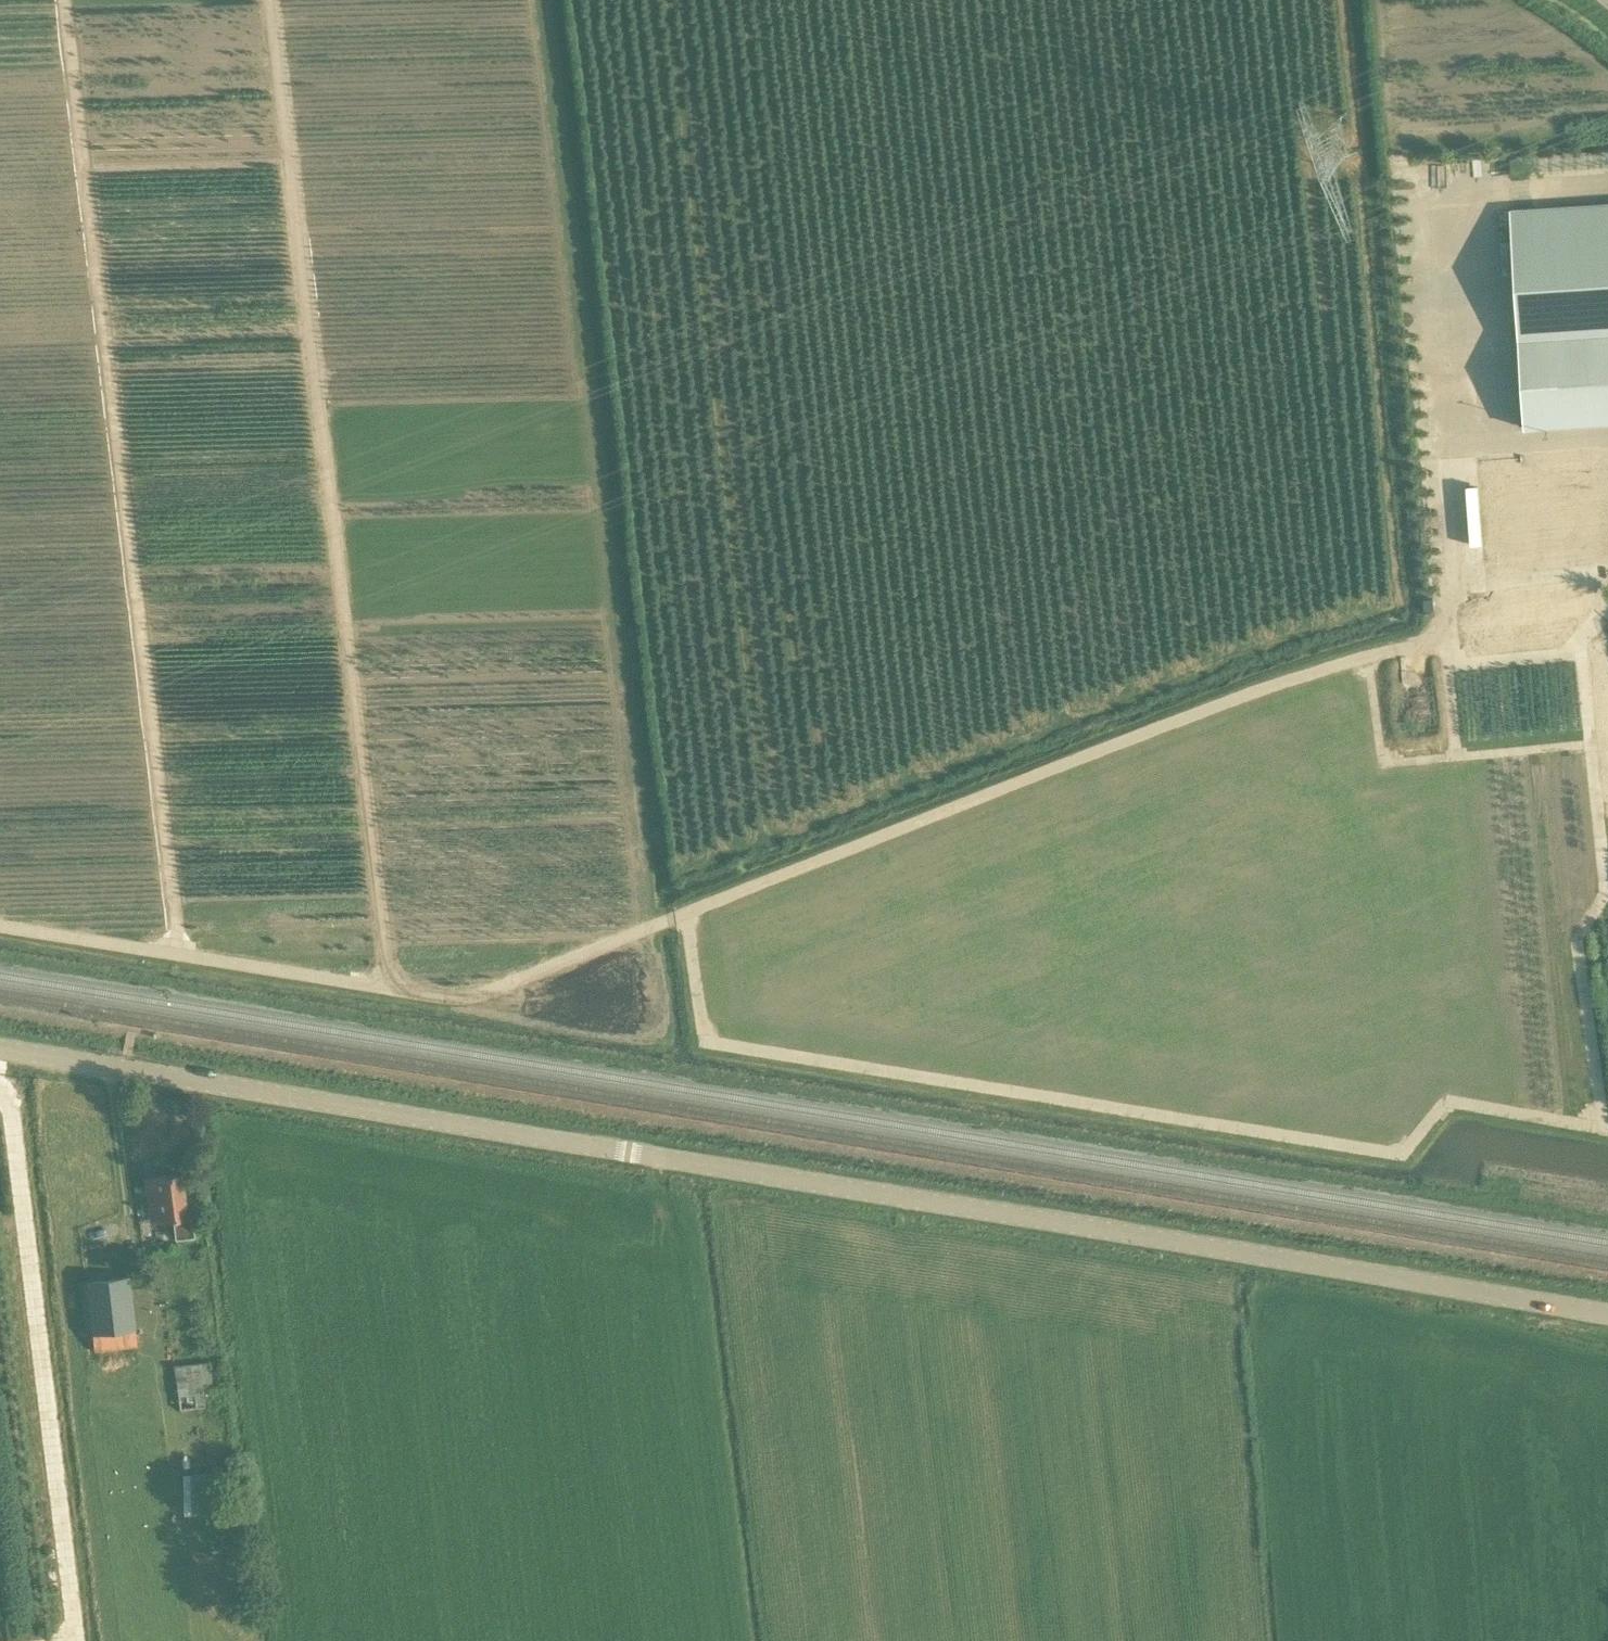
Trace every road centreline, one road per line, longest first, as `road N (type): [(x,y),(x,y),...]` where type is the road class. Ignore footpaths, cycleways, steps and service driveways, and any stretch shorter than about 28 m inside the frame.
road 1 (unclassified): [(1607,1316),(0,1050)]

